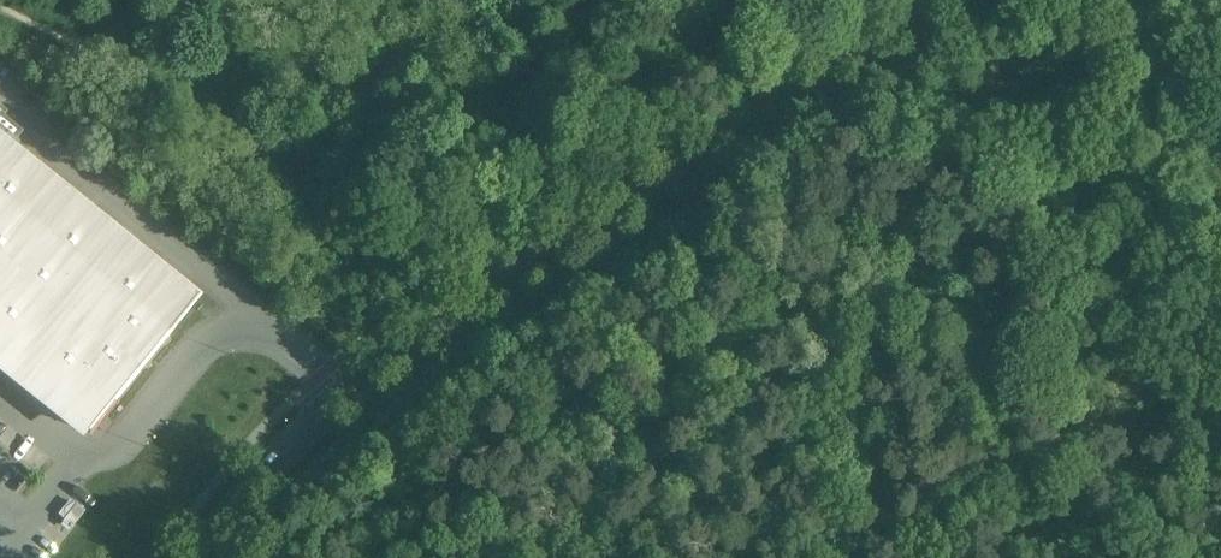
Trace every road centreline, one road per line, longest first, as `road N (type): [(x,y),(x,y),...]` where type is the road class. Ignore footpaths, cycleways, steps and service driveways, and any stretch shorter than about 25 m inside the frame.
road 1 (tertiary): [(207,557),(356,377),(932,0)]
road 2 (track): [(931,115),(1036,90),(1064,70)]

